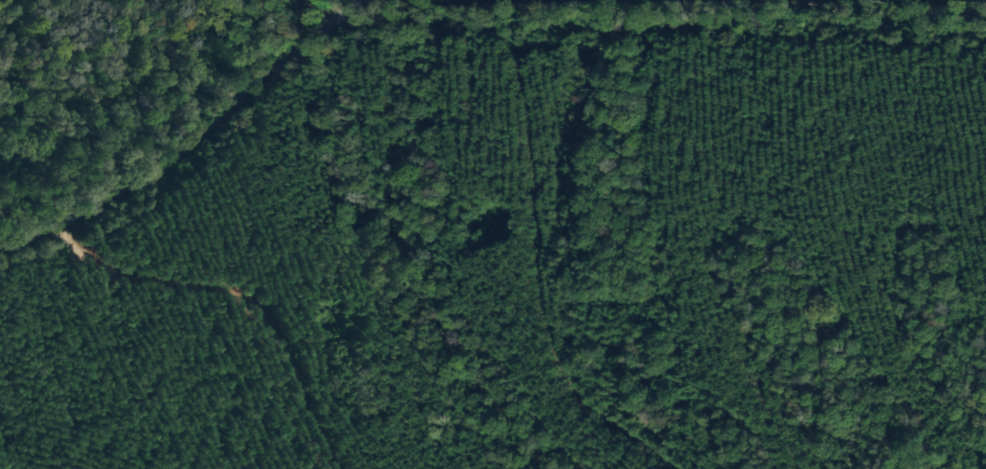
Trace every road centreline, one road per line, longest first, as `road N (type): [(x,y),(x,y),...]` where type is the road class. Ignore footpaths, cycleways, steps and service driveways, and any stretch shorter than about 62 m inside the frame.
road 1 (residential): [(0,249),(124,194),(365,0)]
road 2 (residential): [(363,1),(449,11),(506,41),(526,86),(534,133),(534,278)]

